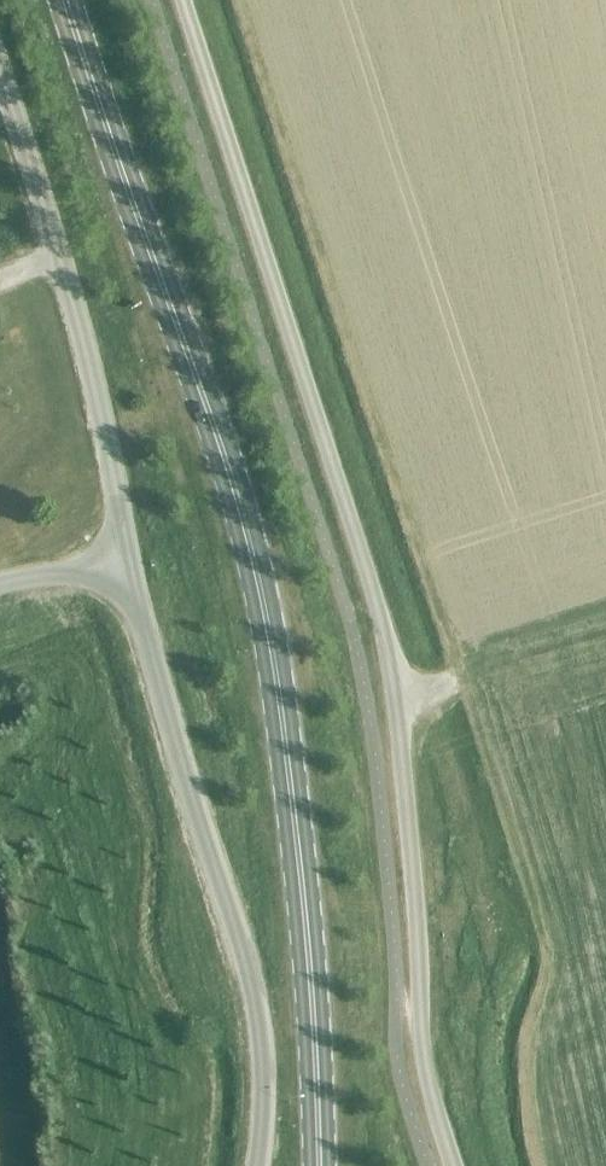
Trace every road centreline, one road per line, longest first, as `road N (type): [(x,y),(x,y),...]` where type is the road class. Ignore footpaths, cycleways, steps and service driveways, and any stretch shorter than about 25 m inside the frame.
road 1 (unclassified): [(179,0),(386,628),(400,719),(422,1067),(455,1165)]
road 2 (secondary): [(319,1165),(305,910),(261,591),(235,492),(65,0)]
road 3 (unclassified): [(255,1165),(258,1017),(130,567)]
road 4 (unclassified): [(130,567),(67,284),(0,77)]
road 5 (unclassified): [(0,583),(130,567)]

